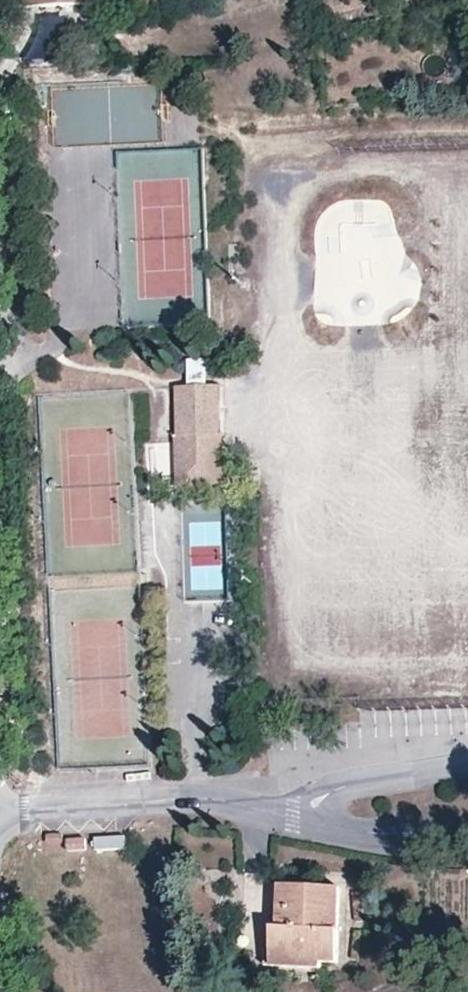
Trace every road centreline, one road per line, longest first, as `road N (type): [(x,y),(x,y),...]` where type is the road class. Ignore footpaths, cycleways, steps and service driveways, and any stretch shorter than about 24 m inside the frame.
road 1 (residential): [(0,808),(179,798),(304,811)]
road 2 (residential): [(304,811),(312,795),(347,785),(467,768)]
road 3 (residential): [(304,811),(362,832),(467,833)]

